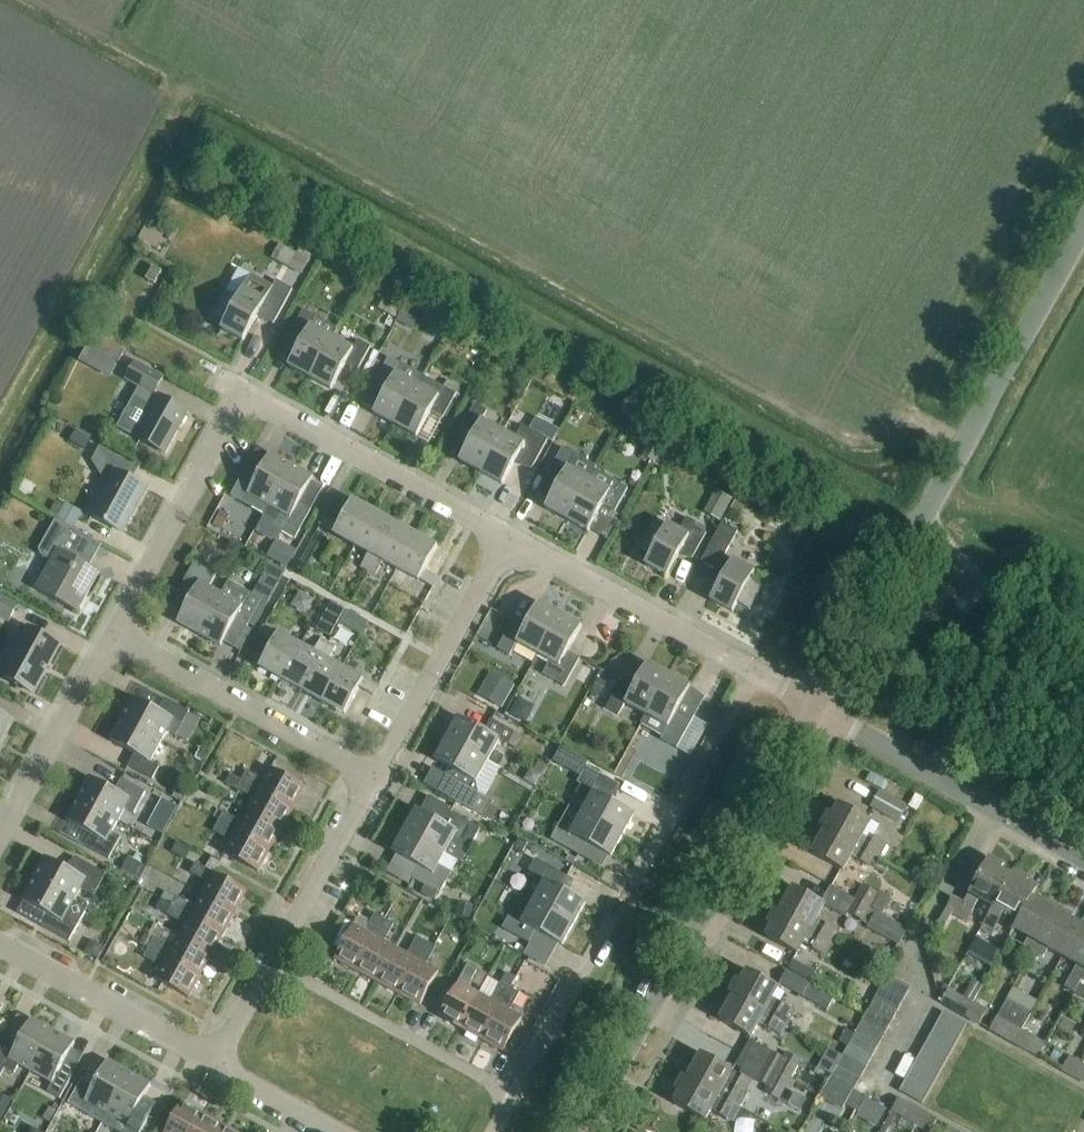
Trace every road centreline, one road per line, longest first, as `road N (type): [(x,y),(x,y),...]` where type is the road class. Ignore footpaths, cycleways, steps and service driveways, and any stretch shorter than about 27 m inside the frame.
road 1 (unclassified): [(816,708),(1083,224)]
road 2 (unclassified): [(511,1092),(748,668)]
road 3 (unclassified): [(583,1131),(816,708)]
road 4 (unclassified): [(1083,860),(816,708)]
road 5 (unclassified): [(507,537),(245,395)]
road 6 (unclassified): [(372,776),(114,635)]
road 7 (unclassified): [(372,776),(507,537)]
road 8 (unclassified): [(748,668),(507,537)]
road 9 (unclassified): [(270,962),(511,1092)]
road 10 (unclassified): [(114,635),(245,395)]
road 11 (unclassified): [(215,1061),(0,943)]
road 12 (unclassified): [(0,837),(114,635)]
road 13 (unclassified): [(270,962),(372,776)]
road 14 (unclassified): [(340,1131),(215,1061)]

